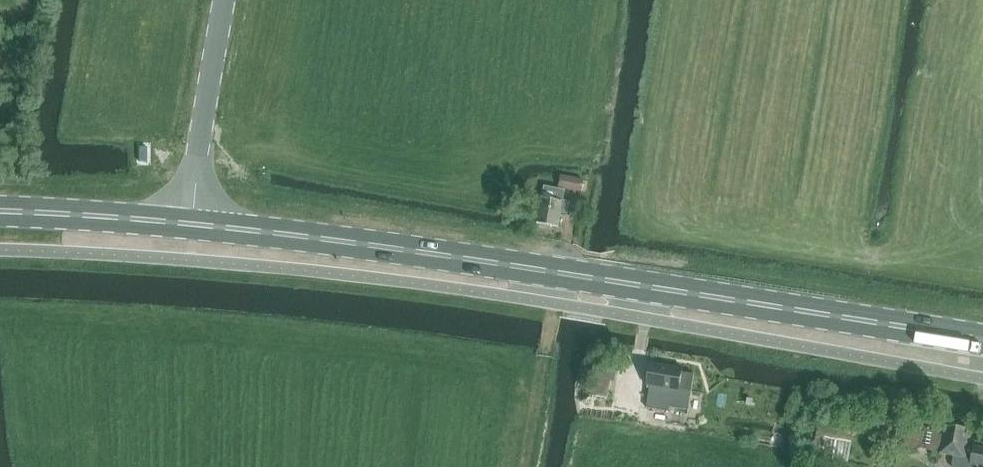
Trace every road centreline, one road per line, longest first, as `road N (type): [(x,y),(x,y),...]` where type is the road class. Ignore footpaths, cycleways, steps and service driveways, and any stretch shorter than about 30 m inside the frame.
road 1 (secondary): [(982,341),(193,224)]
road 2 (secondary): [(0,213),(193,224)]
road 3 (track): [(519,466),(551,305)]

